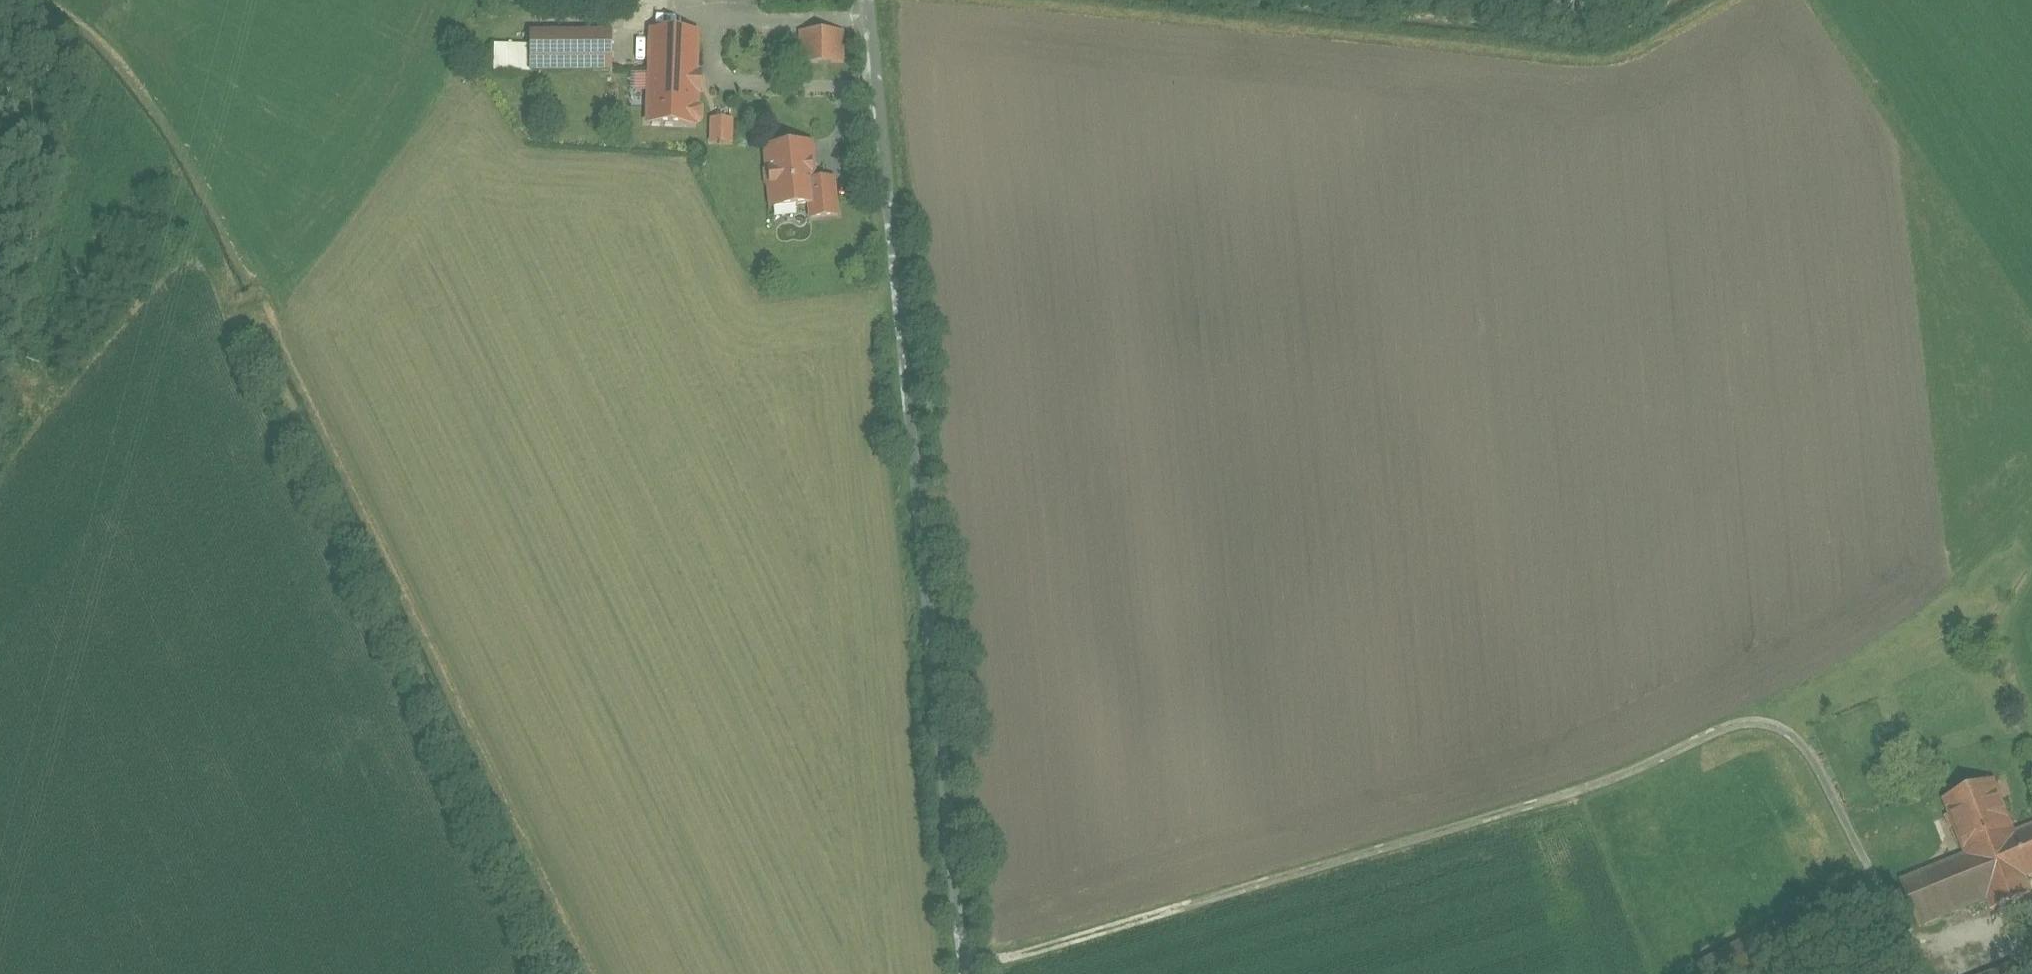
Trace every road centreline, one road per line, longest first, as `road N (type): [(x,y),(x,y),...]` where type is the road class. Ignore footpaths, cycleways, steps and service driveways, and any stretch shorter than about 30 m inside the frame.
road 1 (residential): [(867,0),(964,973)]

